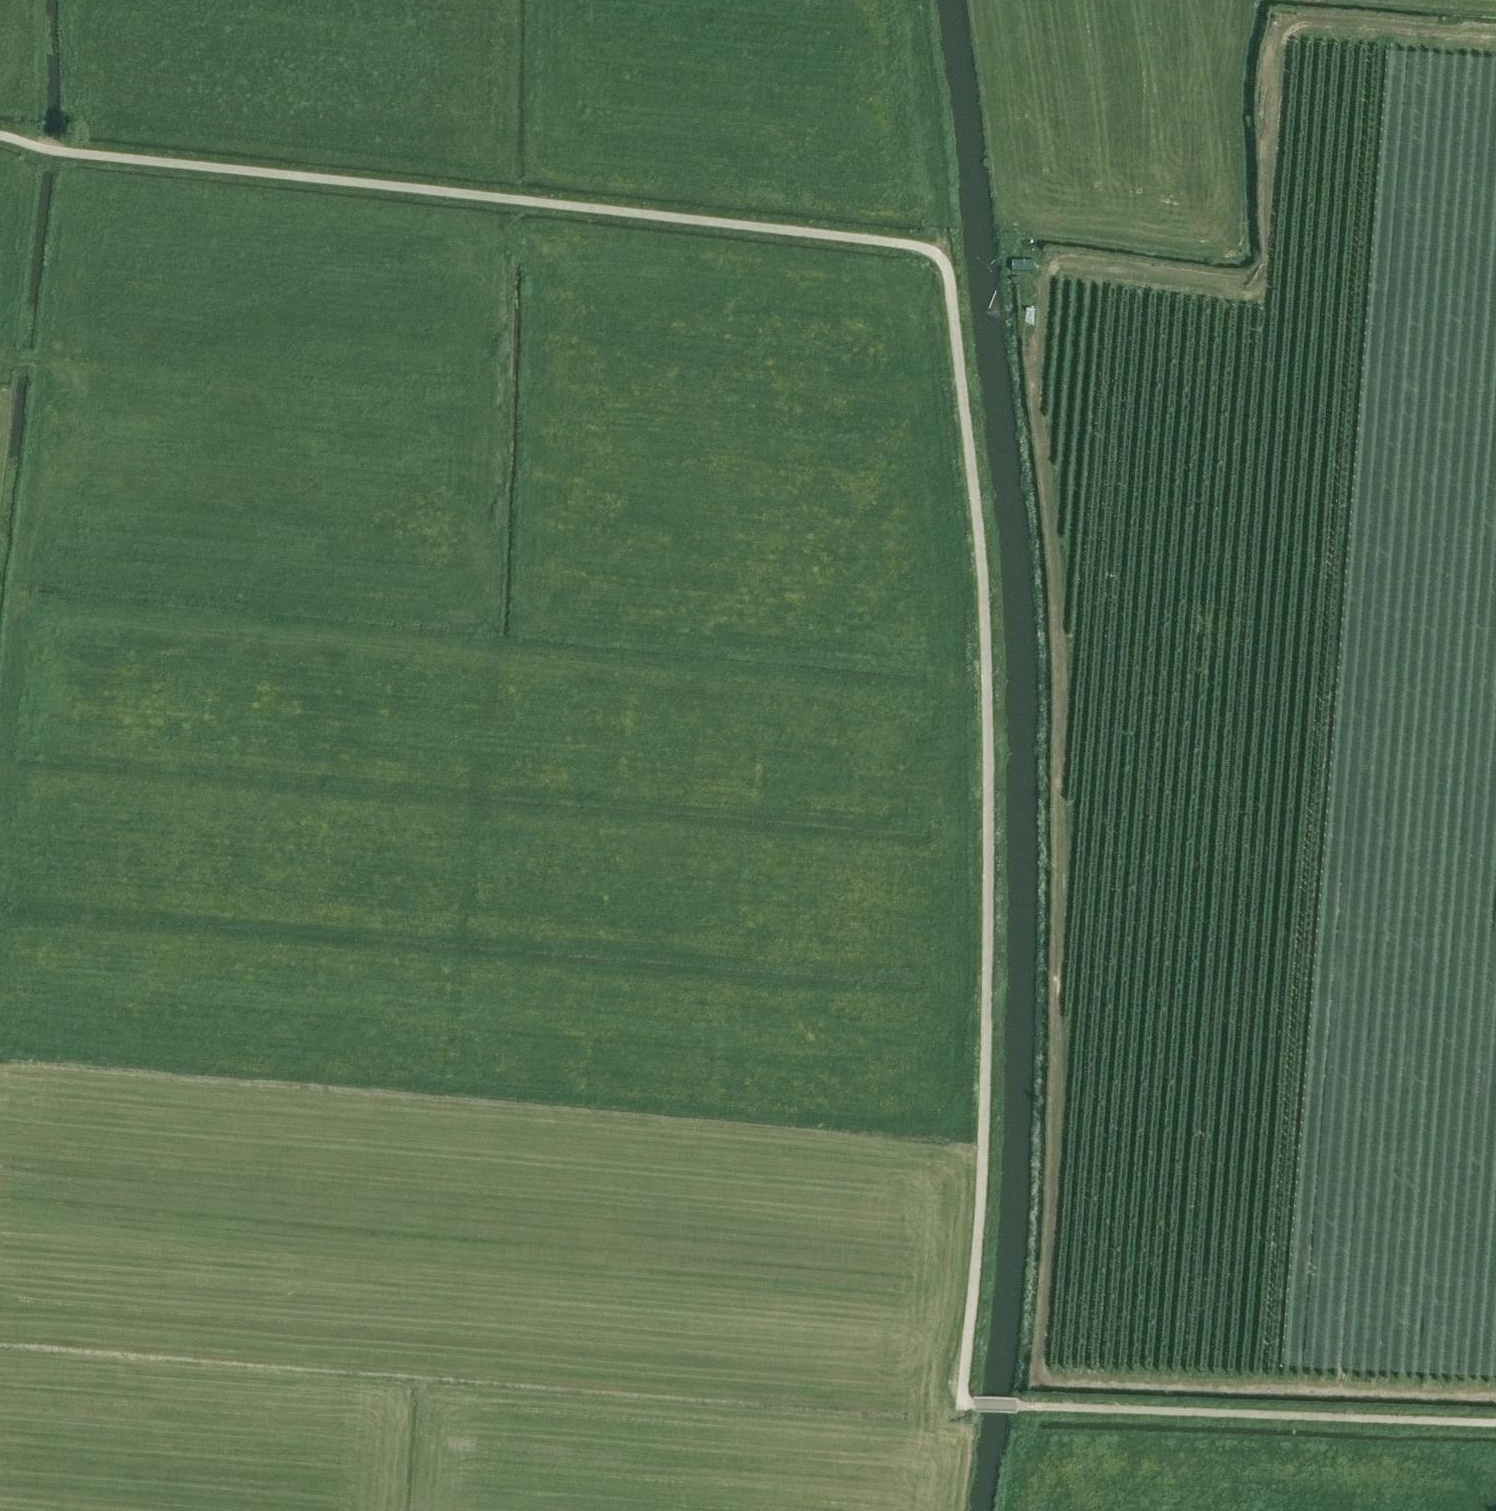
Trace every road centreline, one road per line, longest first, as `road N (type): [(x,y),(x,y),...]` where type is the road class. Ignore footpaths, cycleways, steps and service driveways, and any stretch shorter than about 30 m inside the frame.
road 1 (unclassified): [(1035,1407),(1495,1425)]

